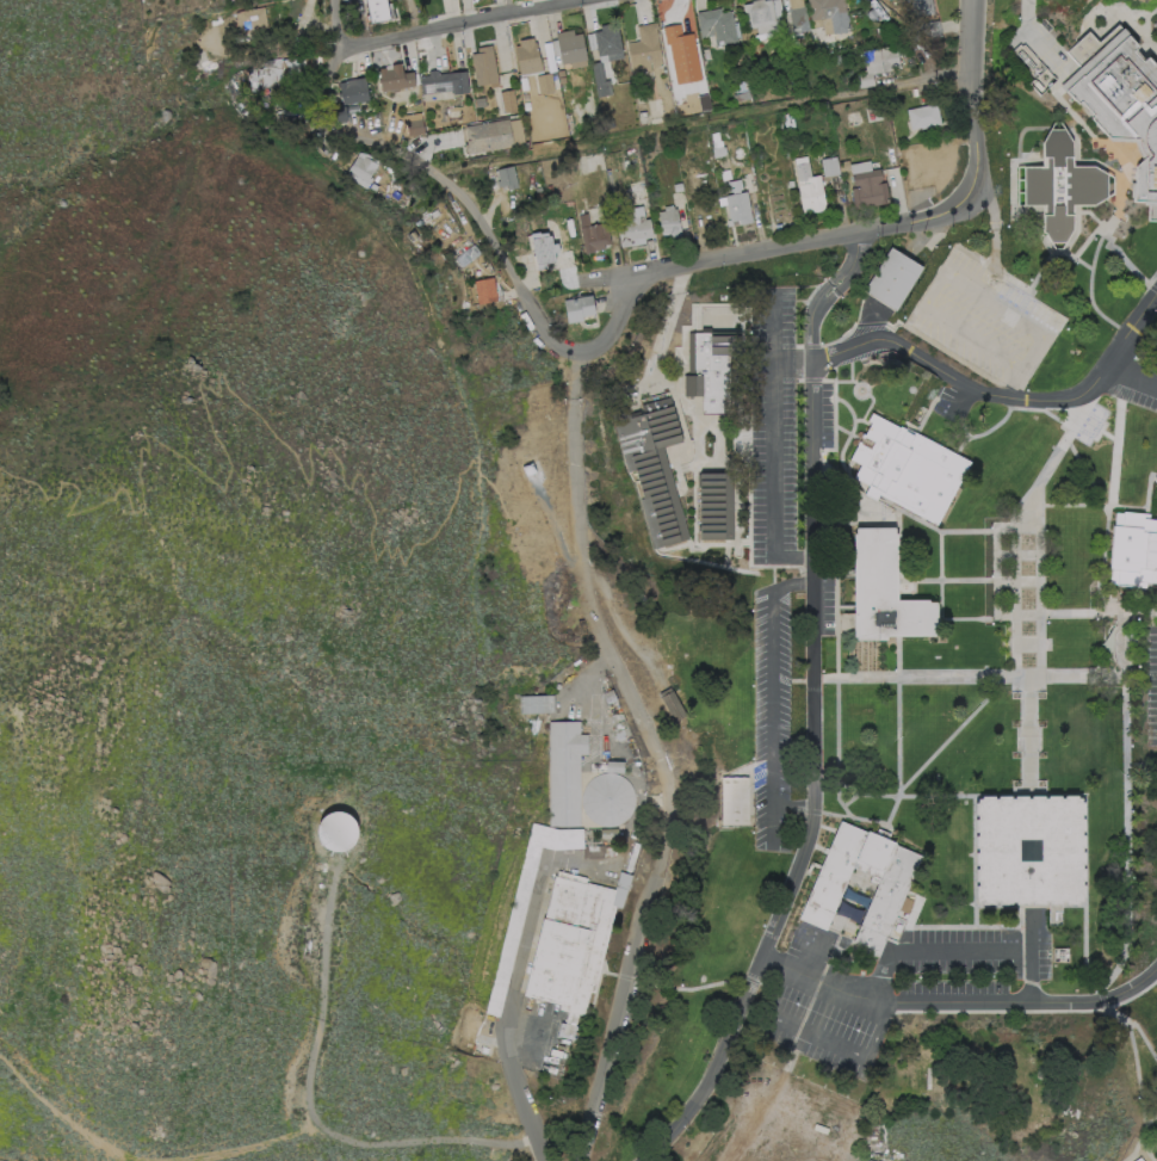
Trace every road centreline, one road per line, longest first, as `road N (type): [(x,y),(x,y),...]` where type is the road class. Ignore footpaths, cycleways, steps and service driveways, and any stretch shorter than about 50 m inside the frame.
road 1 (residential): [(980,189),(967,208),(941,220),(652,274),(633,289),(594,348),(556,345)]
road 2 (residential): [(334,0),(339,53),(317,113),(415,160),(466,198),(556,345)]
road 3 (residential): [(595,0),(339,53)]
road 4 (residential): [(980,189),(970,97),(973,0)]

